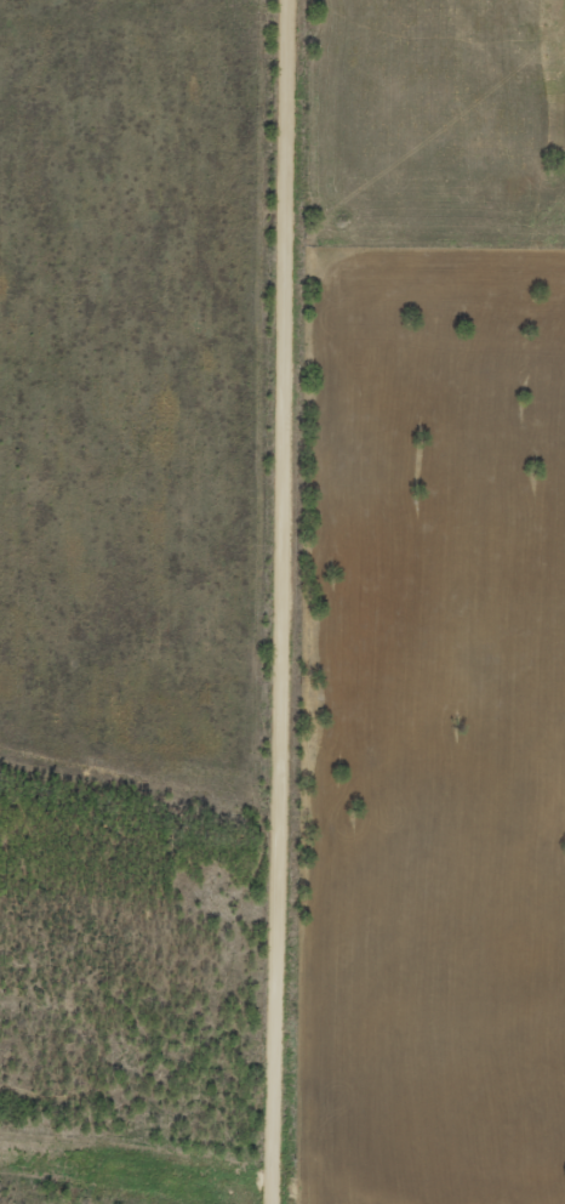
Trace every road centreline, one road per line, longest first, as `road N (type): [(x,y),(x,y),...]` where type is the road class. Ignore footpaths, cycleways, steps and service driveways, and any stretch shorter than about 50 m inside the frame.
road 1 (residential): [(243,1203),(252,0)]

